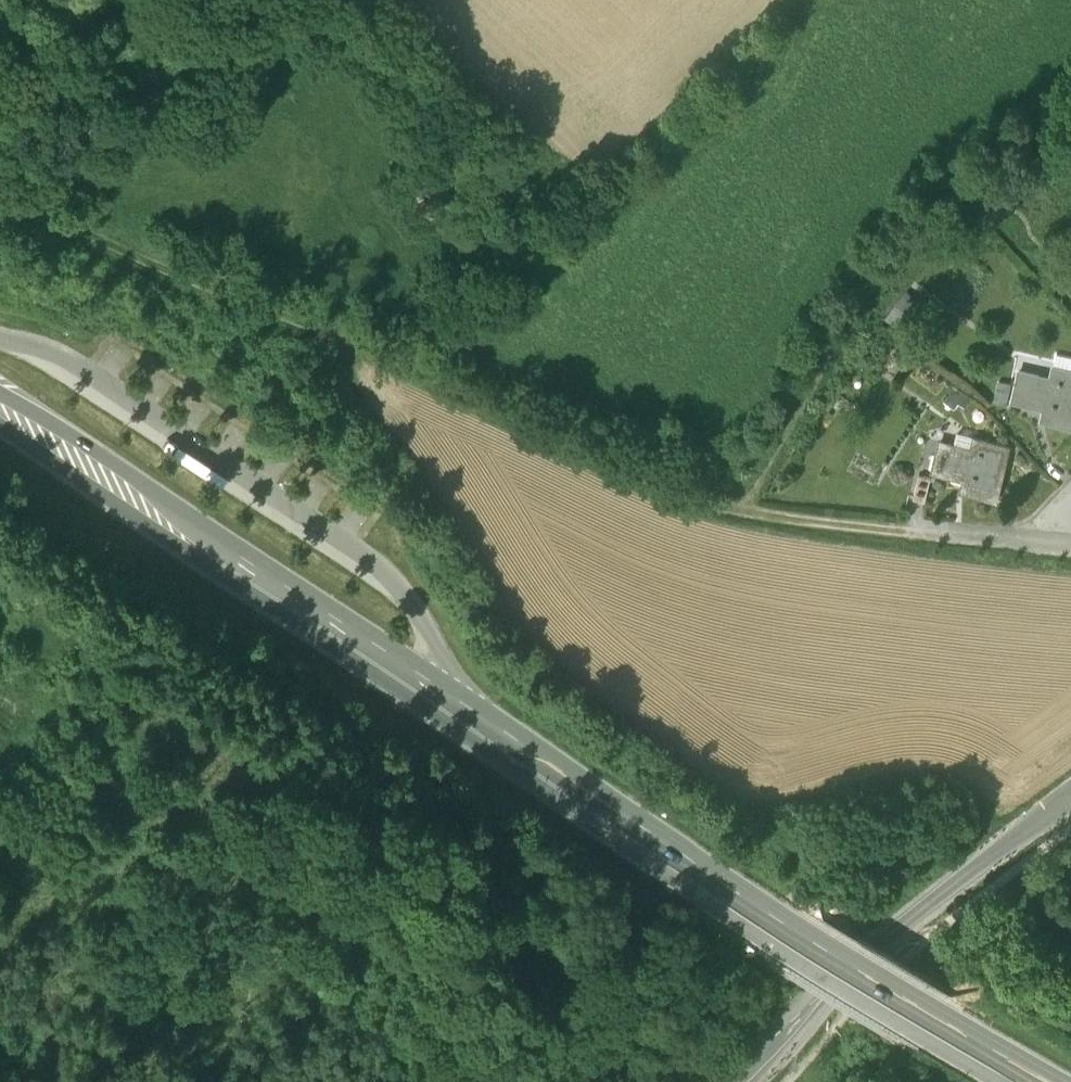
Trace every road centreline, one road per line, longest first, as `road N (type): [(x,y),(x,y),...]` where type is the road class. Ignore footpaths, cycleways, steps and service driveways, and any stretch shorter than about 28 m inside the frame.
road 1 (trunk): [(0,417),(480,733),(823,943)]
road 2 (track): [(0,206),(156,287),(338,340),(722,503),(887,522)]
road 3 (tertiary): [(1070,790),(827,986),(739,1081)]
road 4 (trunk): [(1066,1081),(823,943)]
road 5 (track): [(0,784),(98,652)]

